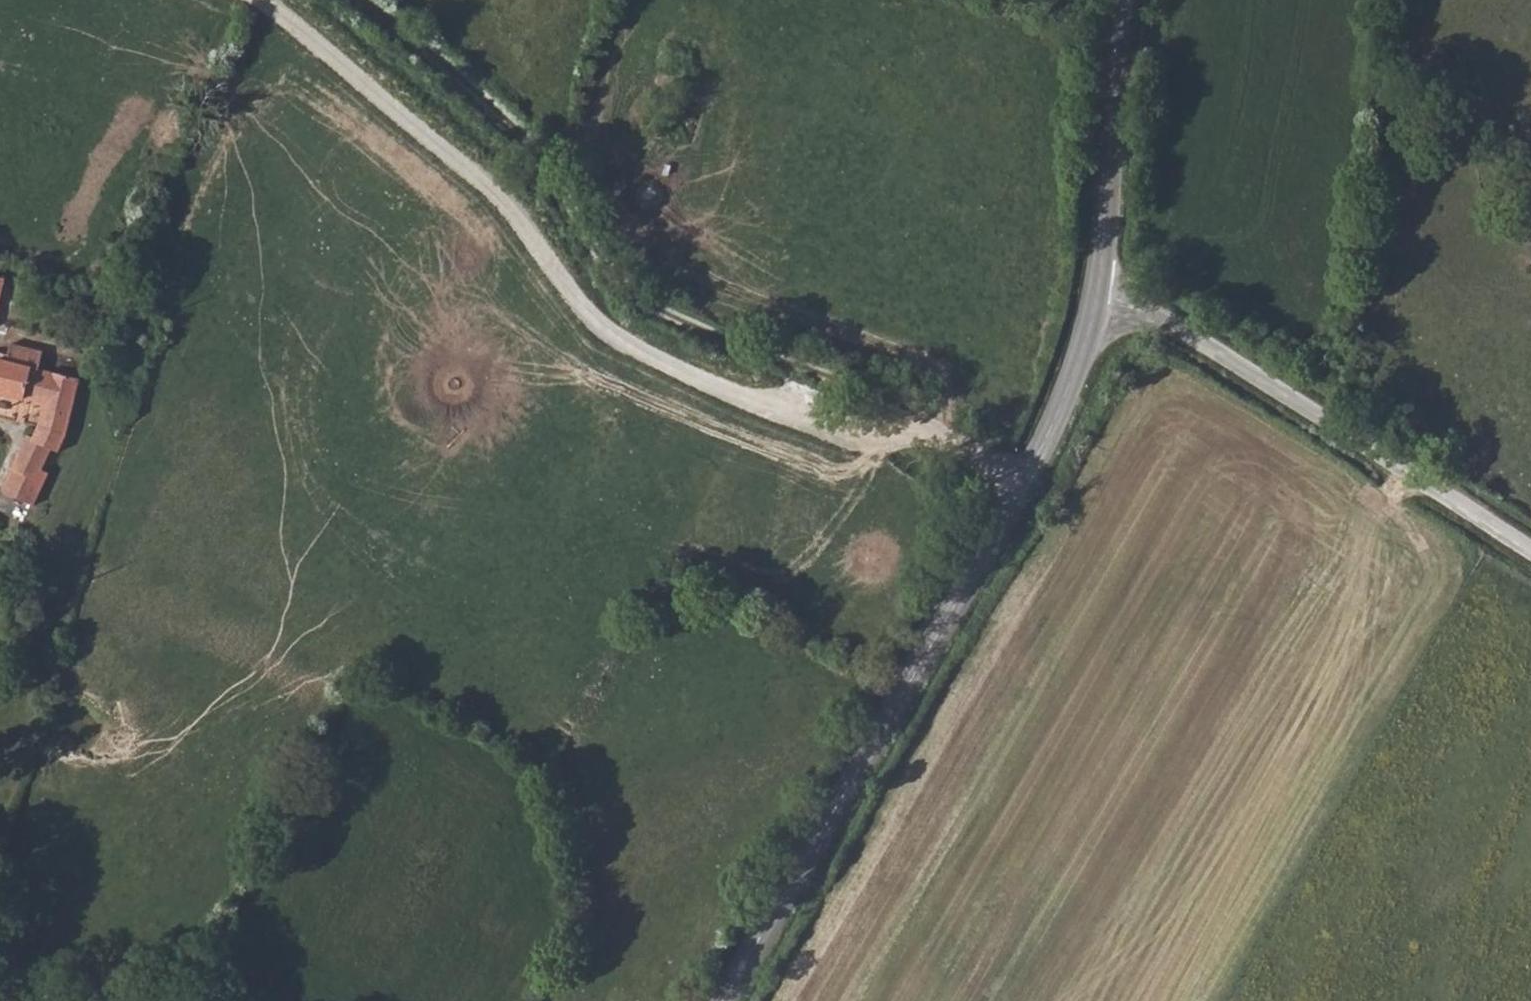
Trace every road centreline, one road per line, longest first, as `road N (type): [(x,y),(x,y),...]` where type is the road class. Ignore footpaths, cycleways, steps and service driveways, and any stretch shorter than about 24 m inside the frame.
road 1 (track): [(360,0),(524,137),(616,292),(870,392),(1027,475)]
road 2 (tertiary): [(722,1000),(1027,475),(1057,415),(1096,296)]
road 3 (unclassified): [(1096,296),(1164,315),(1530,551)]
road 4 (tertiary): [(1096,296),(1120,132),(1128,0)]

